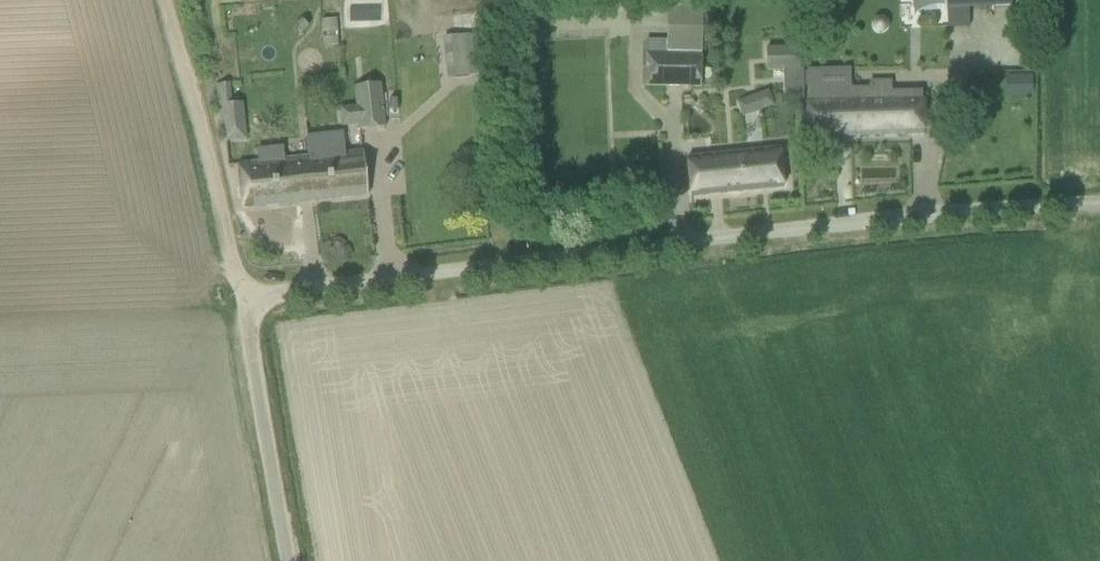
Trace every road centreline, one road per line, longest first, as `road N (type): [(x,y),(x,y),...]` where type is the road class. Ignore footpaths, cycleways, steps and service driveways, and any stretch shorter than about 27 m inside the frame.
road 1 (unclassified): [(255,297),(871,220),(1099,204)]
road 2 (track): [(165,0),(240,283),(255,297)]
road 3 (unclassified): [(255,297),(248,323),(287,560)]

